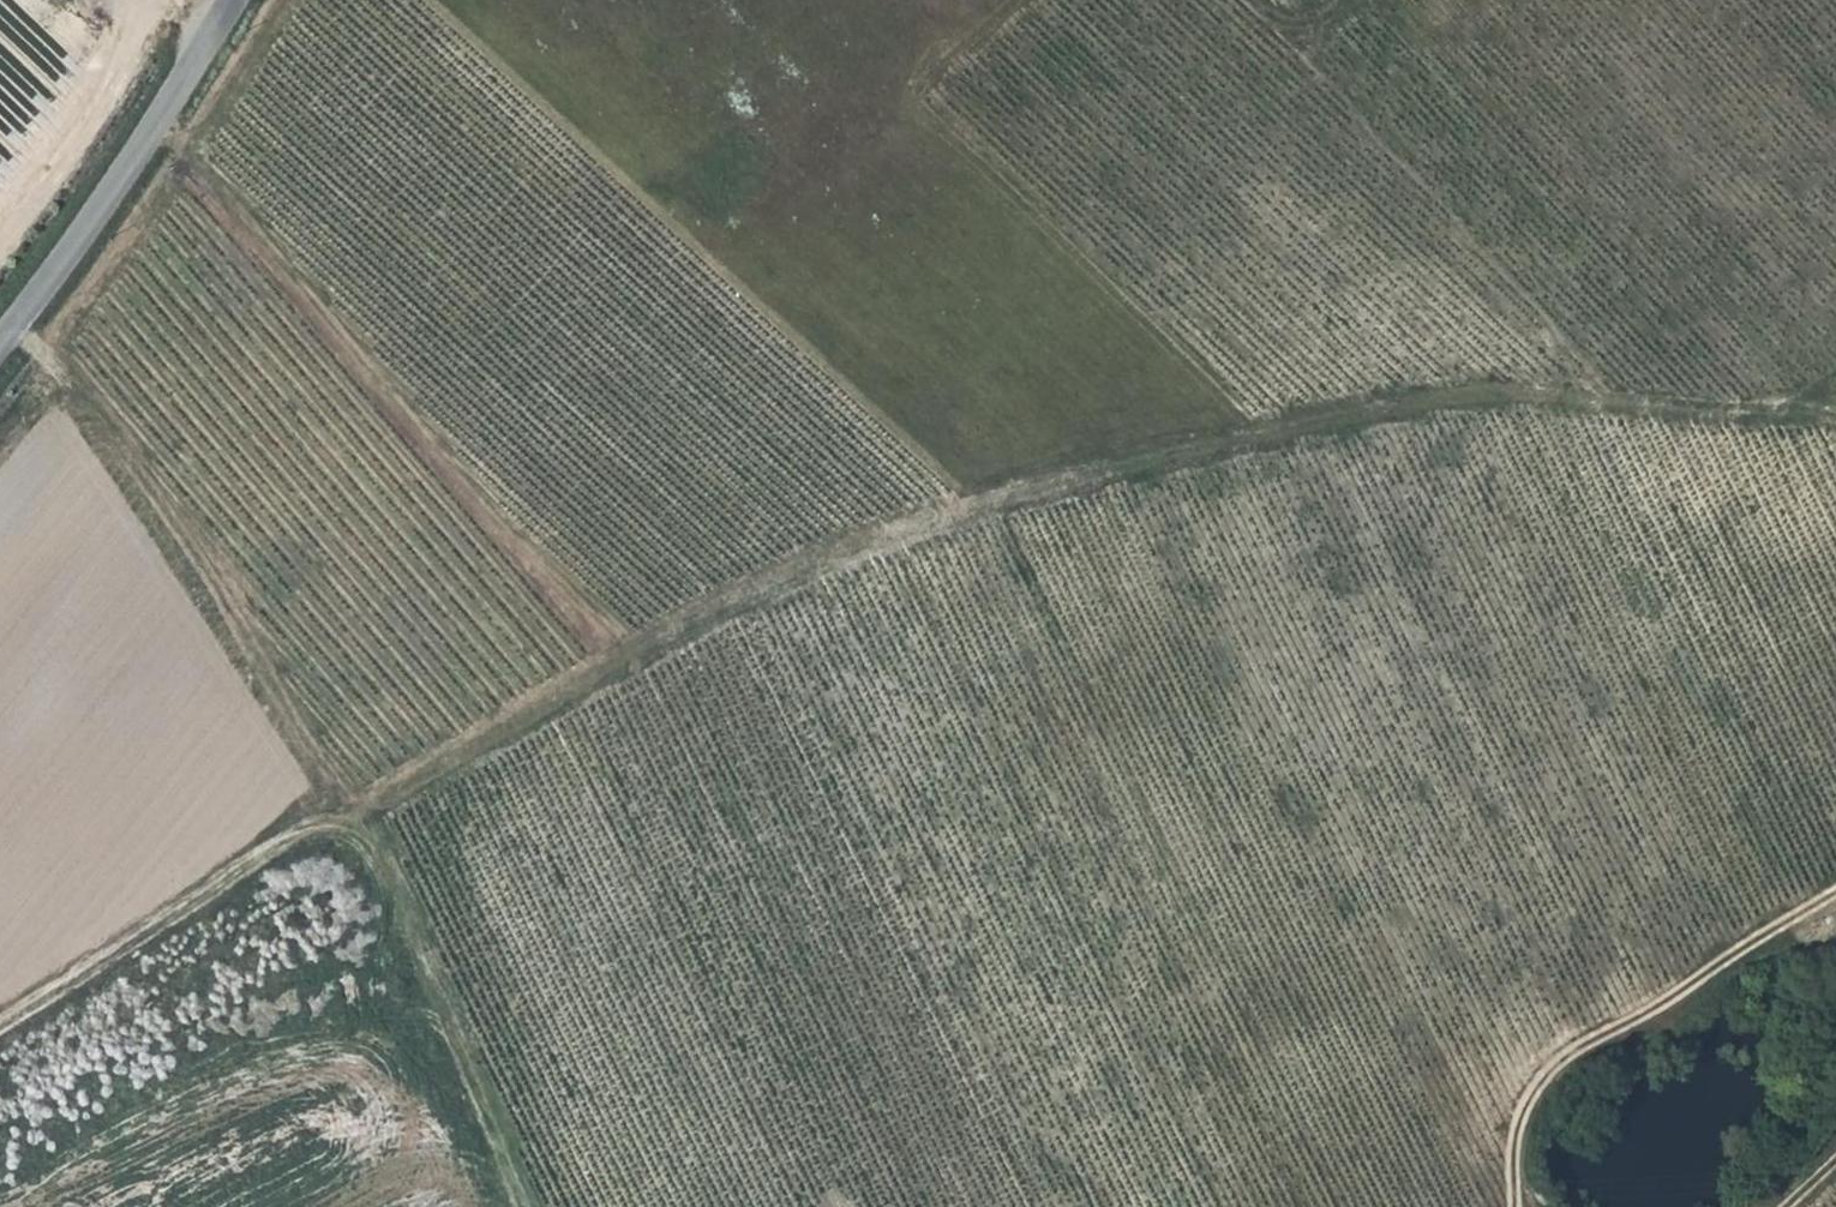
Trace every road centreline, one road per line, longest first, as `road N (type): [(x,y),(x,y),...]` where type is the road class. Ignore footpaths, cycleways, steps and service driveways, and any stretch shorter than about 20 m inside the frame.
road 1 (track): [(1516,1206),(1518,1136),(1537,1082),(1835,883)]
road 2 (tertiary): [(0,339),(165,113),(234,0)]

